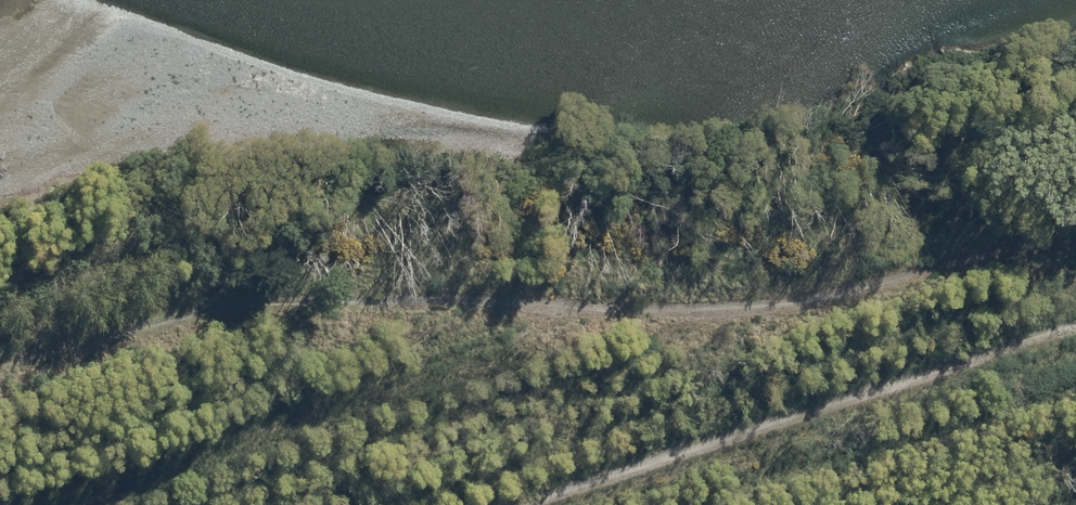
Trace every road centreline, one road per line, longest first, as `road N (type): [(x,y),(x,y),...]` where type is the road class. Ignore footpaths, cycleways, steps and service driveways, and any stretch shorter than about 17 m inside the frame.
road 1 (track): [(0,353),(233,297),(710,300),(988,240),(1075,244)]
road 2 (track): [(485,504),(1075,310)]

